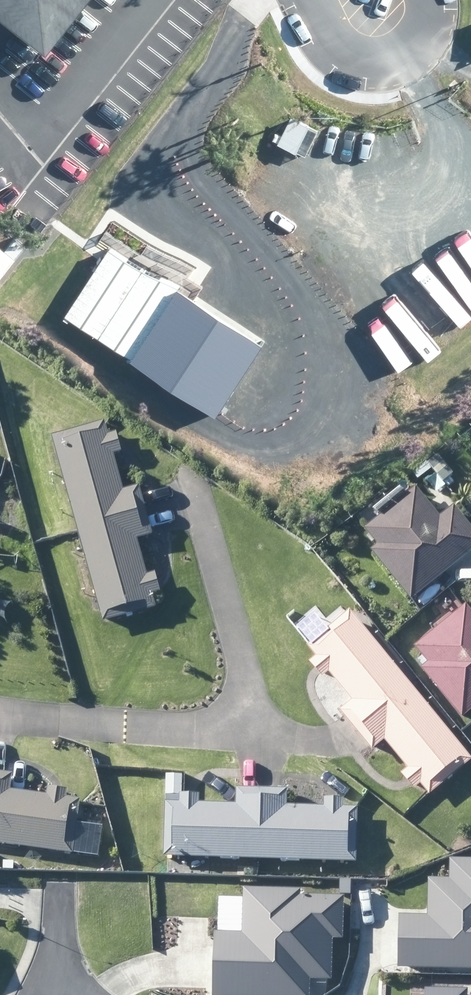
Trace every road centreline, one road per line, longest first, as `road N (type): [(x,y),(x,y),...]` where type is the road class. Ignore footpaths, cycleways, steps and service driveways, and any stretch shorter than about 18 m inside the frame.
road 1 (residential): [(196,476),(248,701),(235,732),(0,716)]

